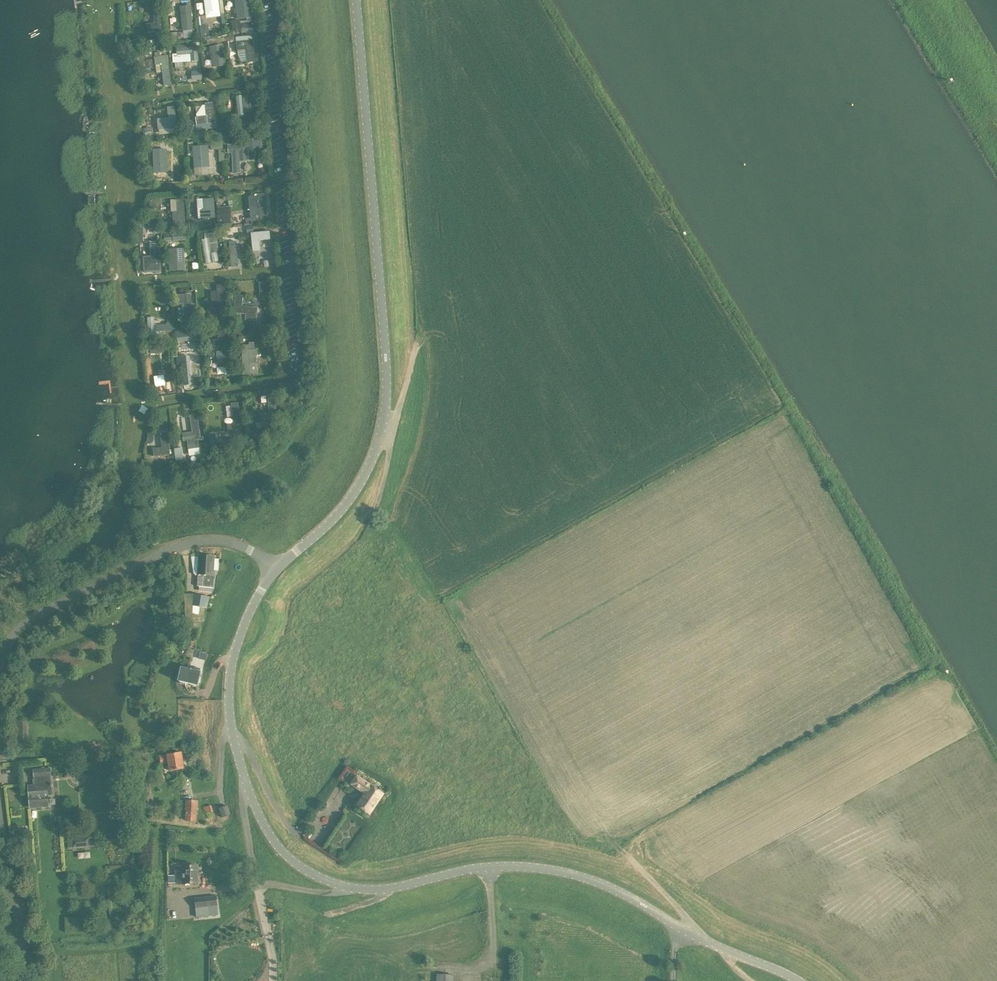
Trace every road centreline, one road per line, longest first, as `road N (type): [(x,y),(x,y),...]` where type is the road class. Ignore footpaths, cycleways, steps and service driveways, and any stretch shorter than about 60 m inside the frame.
road 1 (tertiary): [(799,980),(563,871),(489,866),(364,889),(295,862),(254,804),(230,712),(241,633),(275,570)]
road 2 (tertiary): [(275,570),(346,507),(386,410),(356,0)]
road 3 (track): [(413,358),(384,0)]
road 4 (unclassified): [(0,663),(17,632),(42,612),(175,548),(234,544),(275,570)]
road 5 (unclassified): [(18,980),(20,920),(0,816)]

